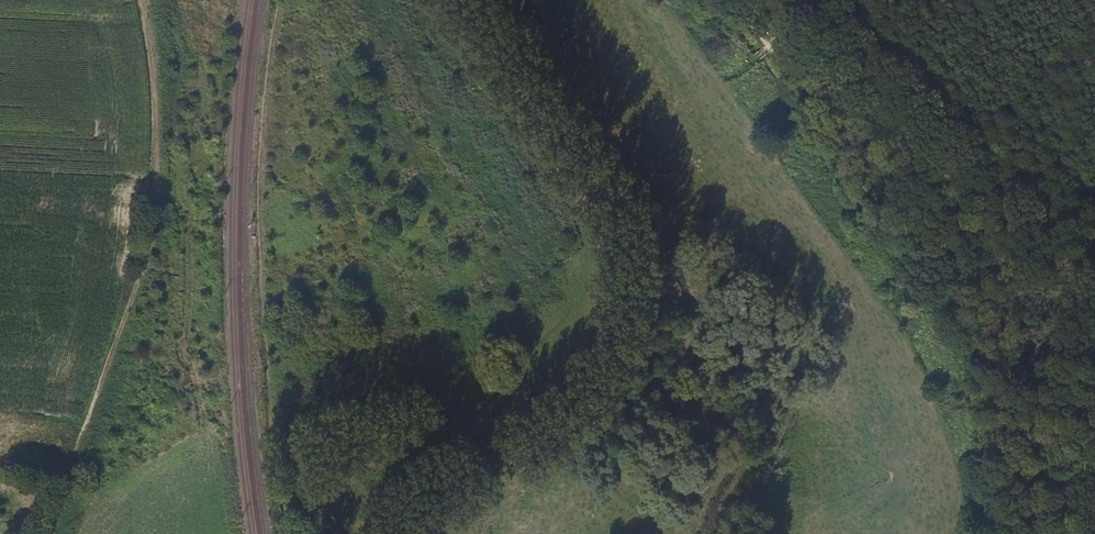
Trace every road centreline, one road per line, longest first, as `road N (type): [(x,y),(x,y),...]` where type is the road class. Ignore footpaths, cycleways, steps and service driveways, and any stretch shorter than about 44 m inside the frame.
road 1 (track): [(45,533),(153,224),(158,109),(146,0)]
road 2 (track): [(282,0),(262,164),(266,342),(290,533)]
road 3 (track): [(852,0),(1094,212)]

